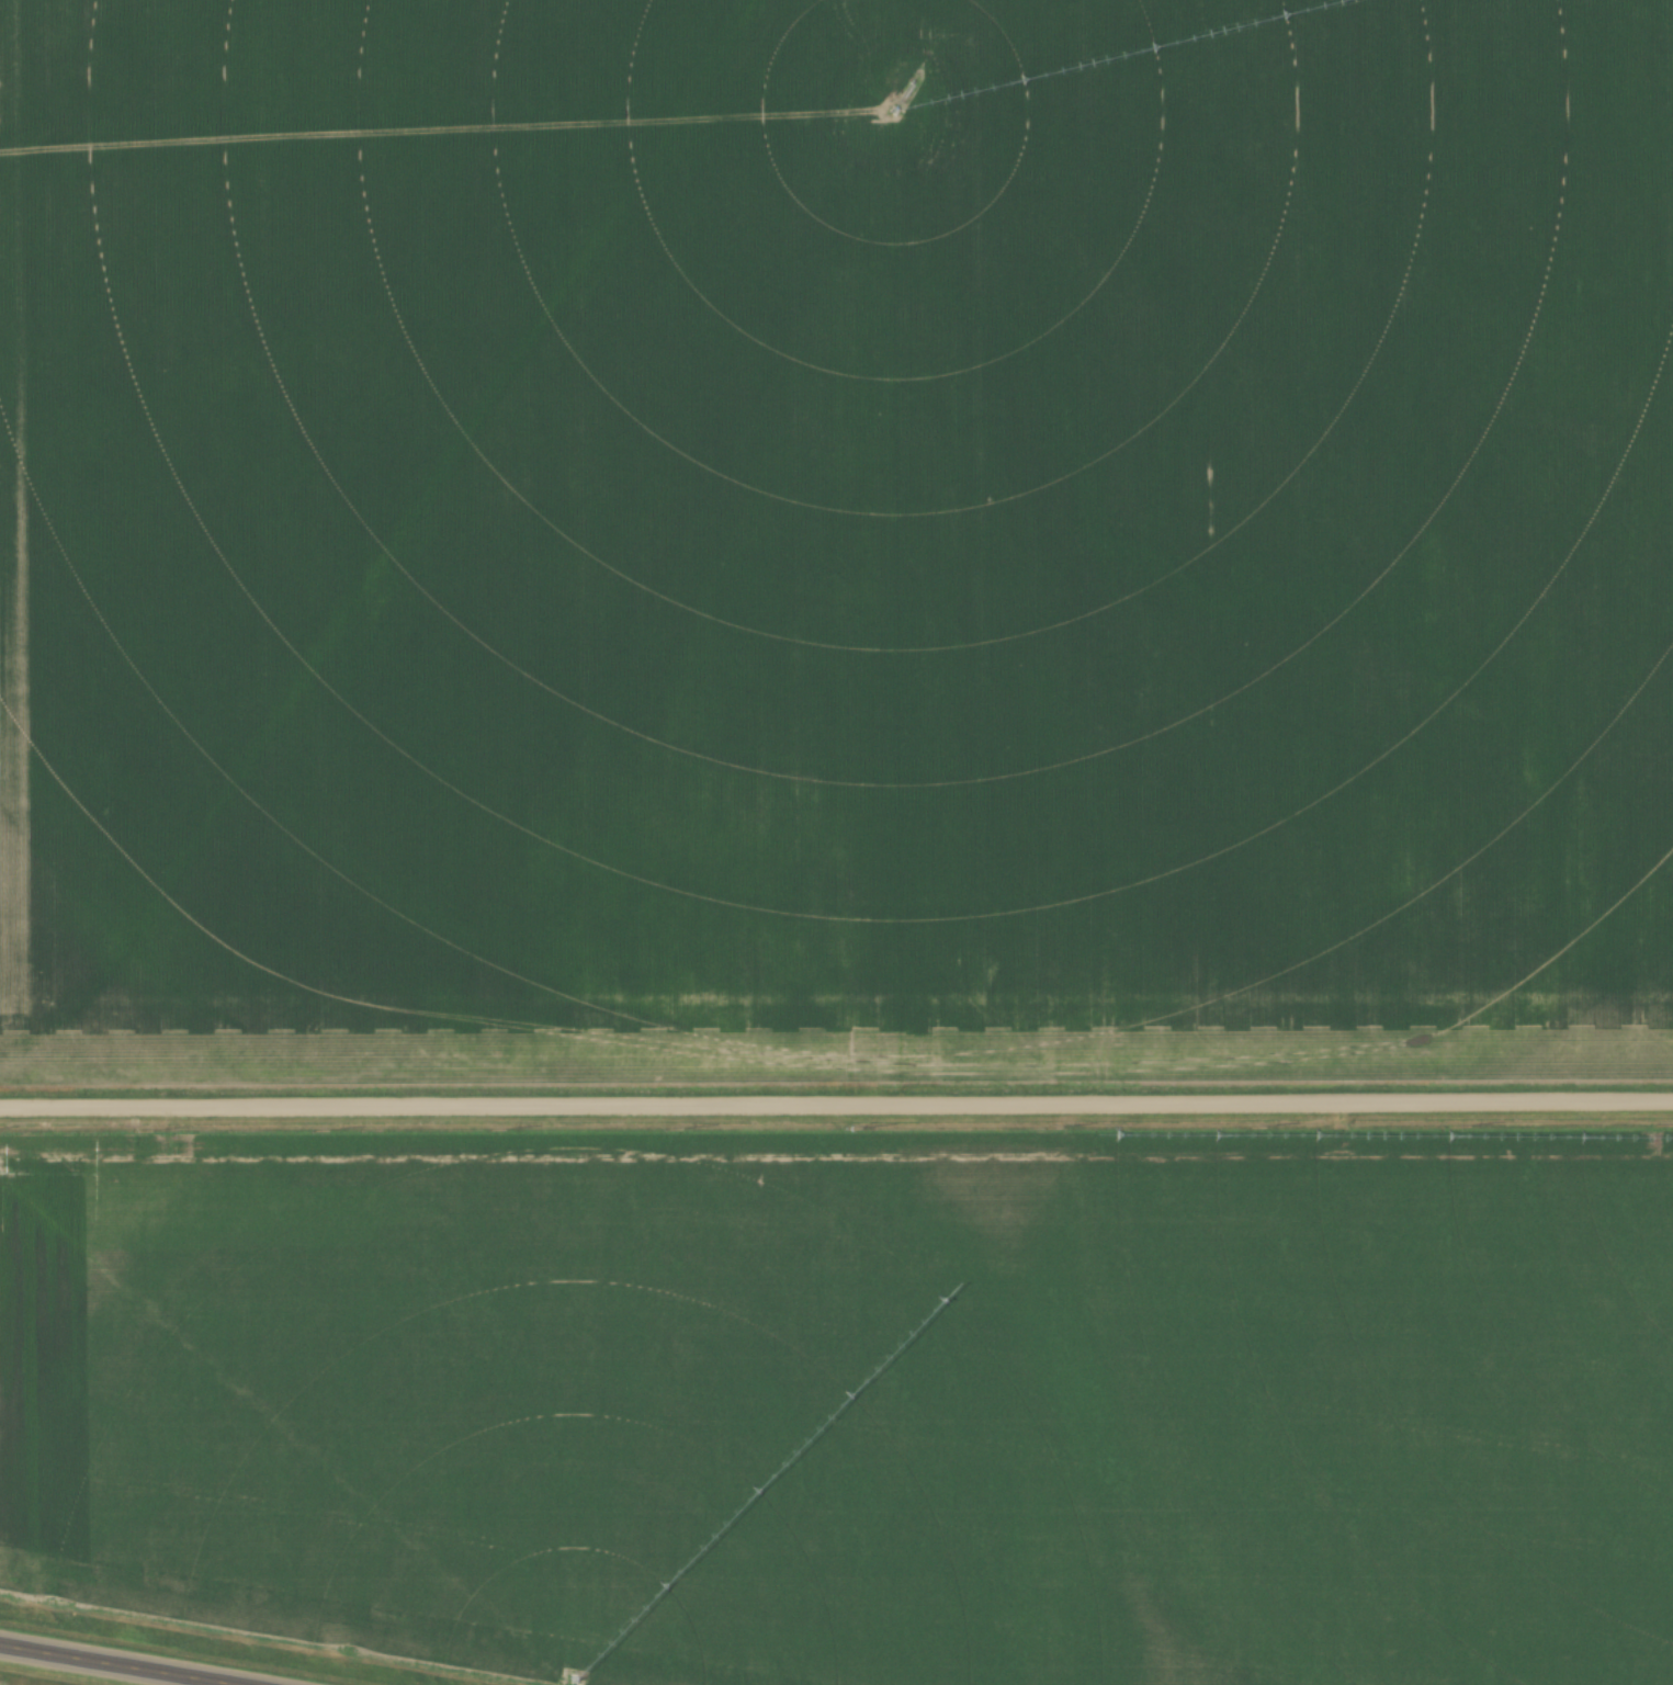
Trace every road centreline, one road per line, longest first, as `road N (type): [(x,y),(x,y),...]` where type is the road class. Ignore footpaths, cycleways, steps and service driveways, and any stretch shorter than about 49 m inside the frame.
road 1 (residential): [(0,1111),(1672,1100)]
road 2 (primary): [(240,1684),(0,1644)]

